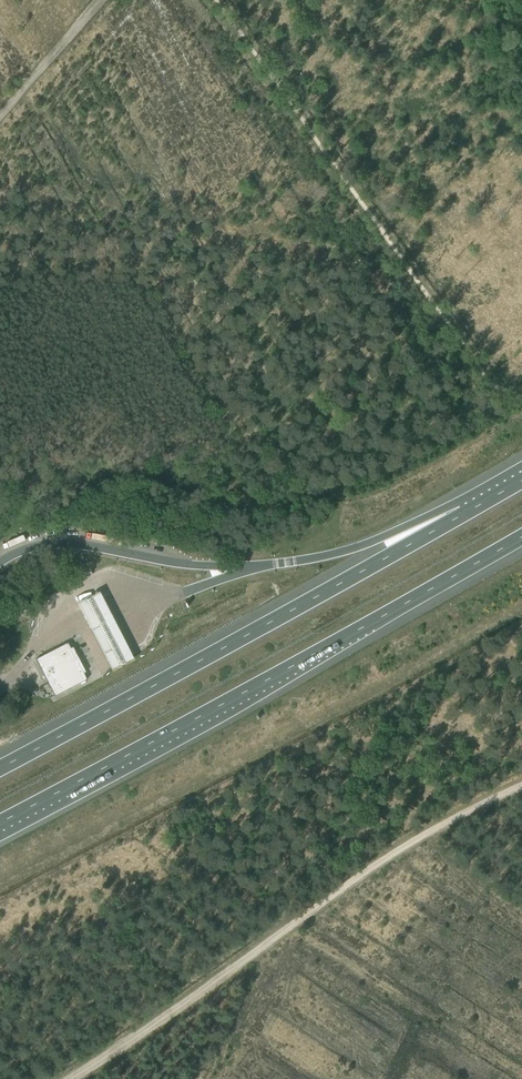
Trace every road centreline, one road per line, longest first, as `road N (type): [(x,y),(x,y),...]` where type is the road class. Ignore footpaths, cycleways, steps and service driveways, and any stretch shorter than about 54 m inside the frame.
road 1 (motorway): [(0,822),(521,537)]
road 2 (track): [(521,788),(428,832),(68,1078)]
road 3 (motorway): [(466,513),(0,768)]
road 4 (motorway): [(466,513),(294,560)]
road 5 (track): [(102,0),(0,119)]

